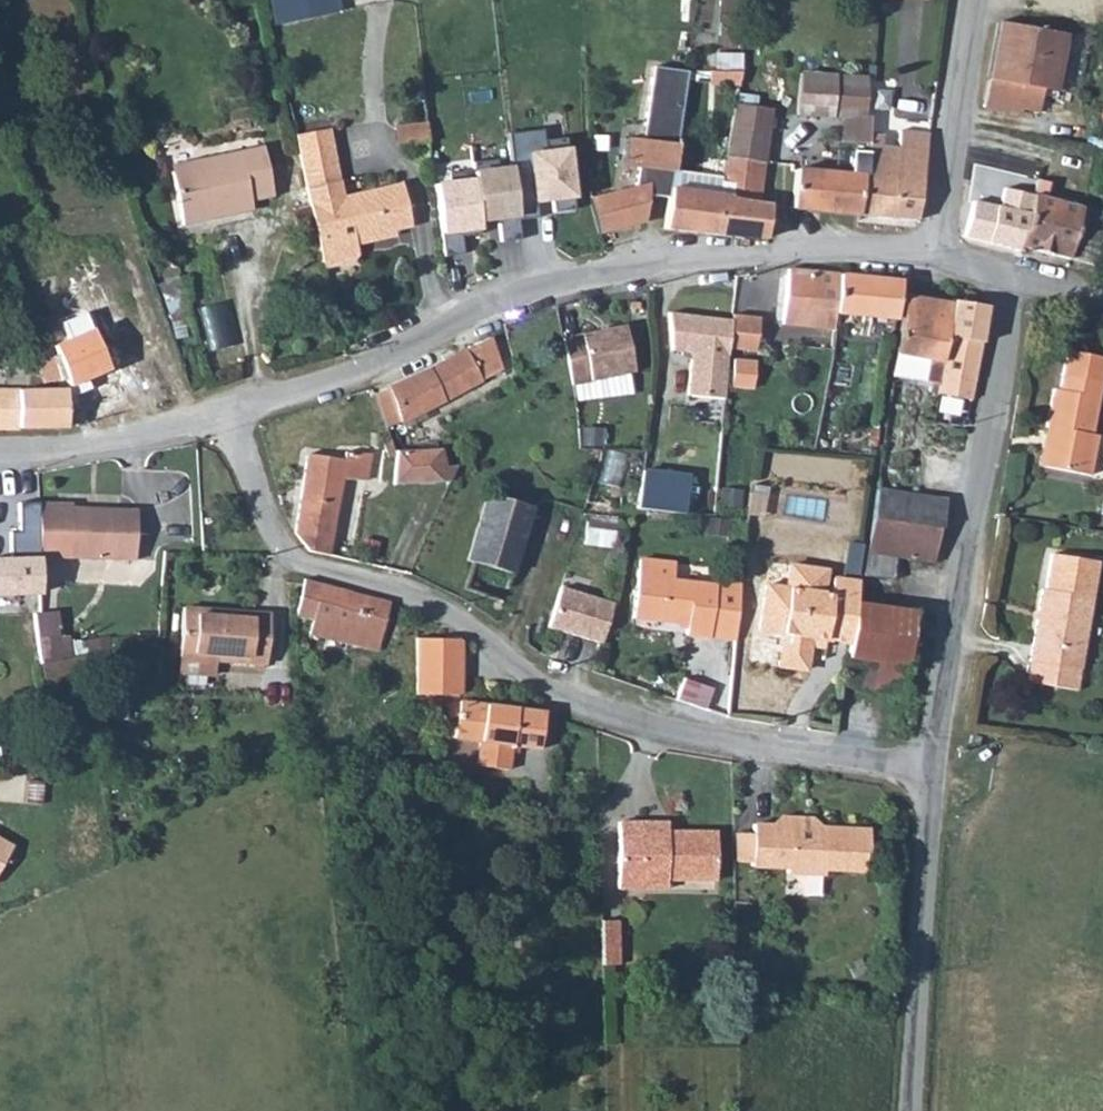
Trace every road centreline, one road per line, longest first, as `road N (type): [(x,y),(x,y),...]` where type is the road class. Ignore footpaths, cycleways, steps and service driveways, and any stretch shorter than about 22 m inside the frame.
road 1 (residential): [(935,780),(605,719),(531,681),(466,627),(399,591),(280,557),(227,425)]
road 2 (residential): [(227,425),(346,383),(515,300),(644,270),(853,253),(941,262)]
road 3 (residential): [(935,780),(1009,284)]
road 4 (residential): [(910,1110),(935,780)]
road 5 (unclassified): [(941,262),(976,0)]
road 6 (residential): [(0,459),(52,460),(227,425)]

